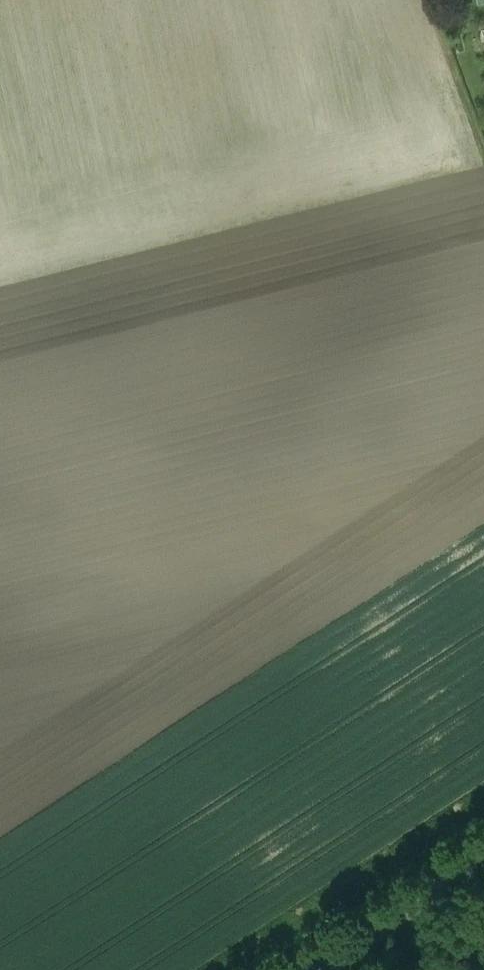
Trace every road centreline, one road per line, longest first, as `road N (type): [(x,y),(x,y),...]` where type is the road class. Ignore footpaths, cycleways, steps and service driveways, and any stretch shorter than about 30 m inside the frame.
road 1 (unclassified): [(314,969),(483,859)]

